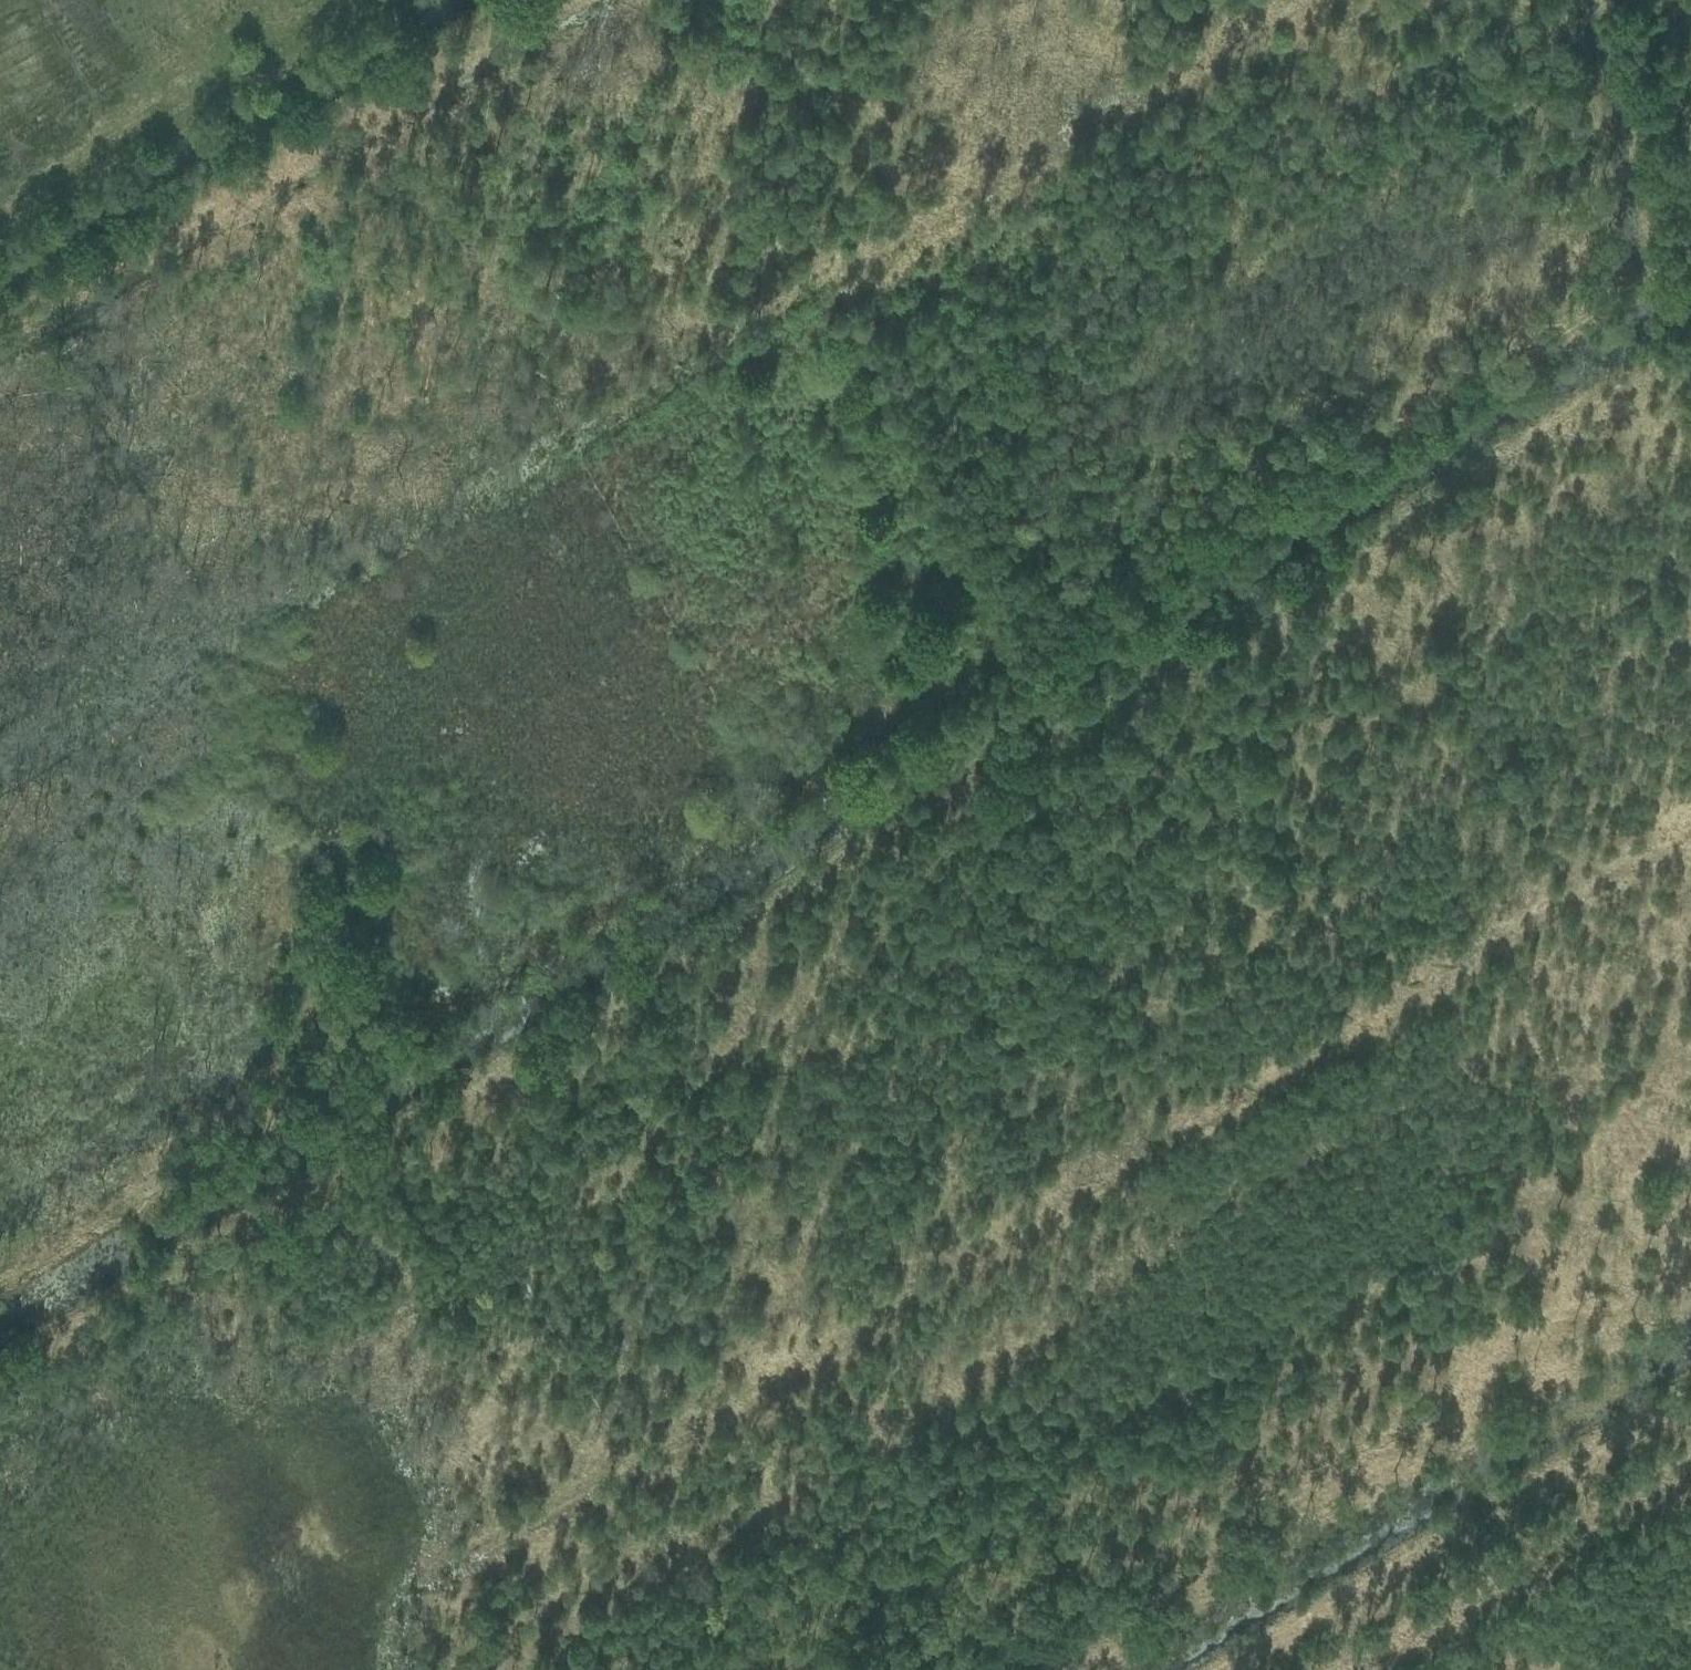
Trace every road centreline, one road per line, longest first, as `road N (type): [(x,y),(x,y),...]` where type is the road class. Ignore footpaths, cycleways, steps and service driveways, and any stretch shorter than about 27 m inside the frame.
road 1 (track): [(398,0),(0,241)]
road 2 (track): [(1611,0),(1690,144)]

